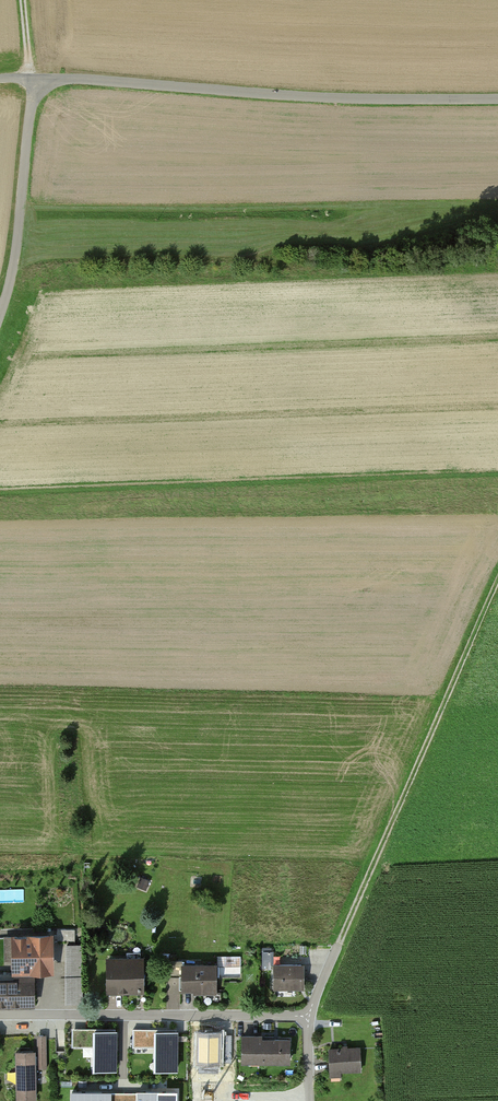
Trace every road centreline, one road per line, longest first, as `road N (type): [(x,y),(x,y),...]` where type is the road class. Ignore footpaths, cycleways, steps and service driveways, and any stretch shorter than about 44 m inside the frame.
road 1 (unclassified): [(497,98),(300,97),(34,79)]
road 2 (track): [(497,579),(339,944)]
road 3 (residential): [(0,1014),(307,1017)]
road 4 (unclassified): [(34,79),(13,264),(0,311)]

